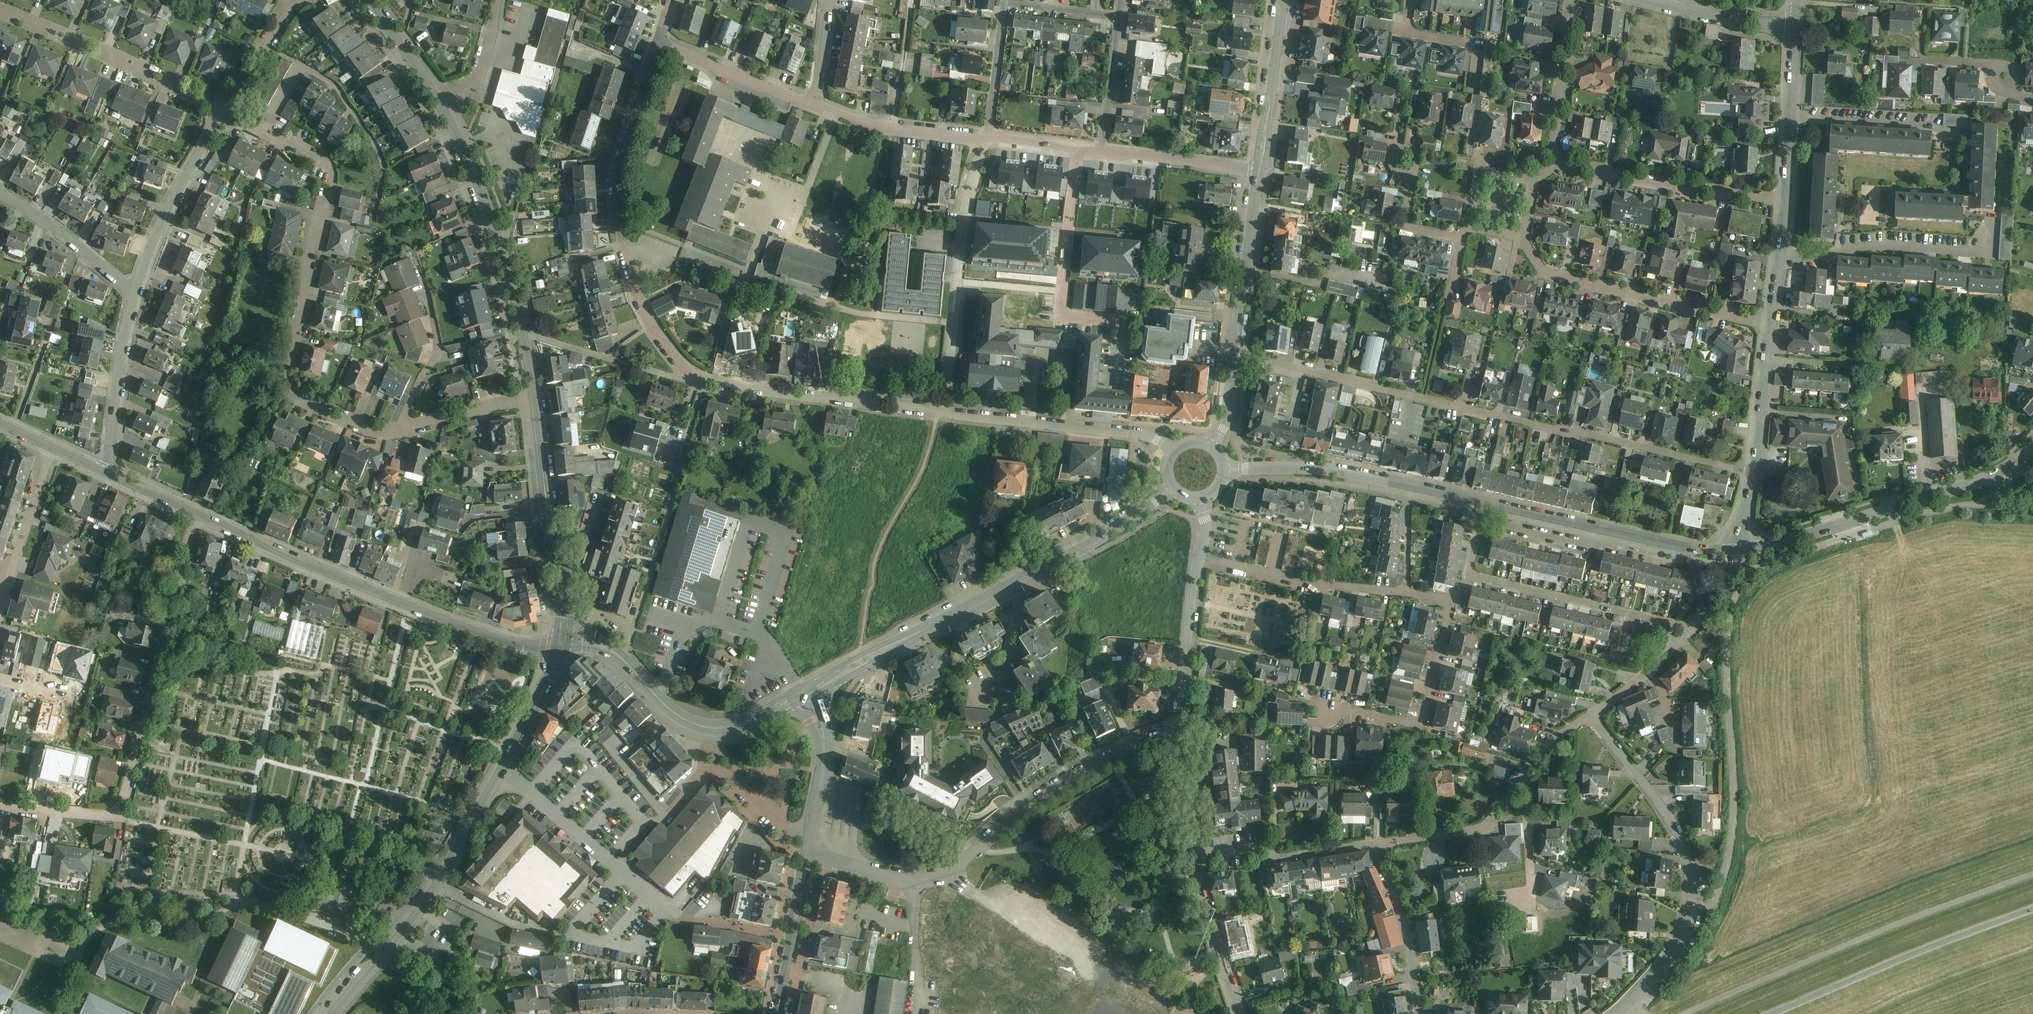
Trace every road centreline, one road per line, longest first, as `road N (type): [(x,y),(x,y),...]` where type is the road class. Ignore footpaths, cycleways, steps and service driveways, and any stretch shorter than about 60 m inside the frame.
road 1 (residential): [(944,413),(703,387),(652,325),(612,229),(613,167),(657,43)]
road 2 (residential): [(1233,355),(1753,470)]
road 3 (residential): [(229,113),(311,151),(332,173),(291,381),(332,412),(400,430)]
road 4 (residential): [(332,1013),(431,894),(564,644)]
road 5 (residential): [(0,806),(116,817),(197,515)]
road 6 (residential): [(1181,728),(1056,785),(944,870),(893,879),(857,869),(817,849),(813,836)]
road 7 (residential): [(197,515),(475,631),(530,646),(564,644)]
road 8 (track): [(1681,1013),(2032,874)]
road 9 (residential): [(803,695),(1131,517)]
road 10 (residential): [(1590,716),(1683,837),(1693,879),(1678,945),(1619,1013)]
road 11 (residential): [(1246,1013),(1189,849),(1181,728)]
road 12 (residential): [(564,644),(601,645),(683,720),(708,730),(748,722),(803,695)]
road 13 (residential): [(1522,237),(1555,281),(1769,329)]
road 14 (residential): [(611,863),(645,824),(663,822),(706,771),(719,768),(780,825),(813,836)]
road 15 (residential): [(982,140),(959,258),(946,398)]
road 16 (residential): [(1069,226),(1060,315),(1120,322),(1117,431)]
road 17 (residential): [(0,6),(229,113)]
road 18 (residential): [(1977,482),(1738,551)]
road 19 (residential): [(564,644),(535,397)]
road 20 (residential): [(521,333),(495,232),(440,105)]
road 21 (residential): [(1562,161),(1787,206)]
road 22 (residential): [(1685,634),(1671,624),(1471,576)]
road 23 (residential): [(1451,597),(1421,719),(1326,707)]
road 24 (residential): [(1783,257),(1829,248),(1979,254),(1993,235)]
road 25 (residential): [(1198,560),(1405,592)]
road 26 (residential): [(1962,163),(1962,129),(1790,117)]
road 27 (residential): [(1414,488),(1321,470),(1225,469)]
road 28 (residential): [(1233,355),(1260,173)]
road 29 (residential): [(1524,770),(1483,826),(1372,845)]
road 30 (residential): [(135,294),(106,473)]
road 31 (residential): [(1372,845),(1405,922),(1424,1013)]
road 32 (residential): [(51,448),(0,615)]
road 33 (residential): [(1260,173),(1283,0)]
road 34 (residential): [(1117,431),(944,413)]
road 35 (residential): [(815,104),(865,123),(982,140)]
road 36 (residential): [(135,294),(0,191)]
road 37 (residential): [(657,43),(815,104)]
road 38 (residential): [(1181,728),(1198,560)]
road 39 (residential): [(1571,0),(1555,136),(1562,161)]
road 40 (residential): [(204,147),(135,294)]
road 41 (residential): [(1101,152),(1260,173)]
road 42 (residential): [(425,287),(439,347),(400,430)]
road 43 (residential): [(1411,0),(1409,29),(1479,41),(1474,91)]
road 44 (residential): [(1795,28),(1651,0)]
road 45 (residential): [(803,695),(824,736),(813,836)]
road 46 (residential): [(1753,470),(1769,329)]
road 47 (residential): [(400,430),(535,397)]
road 48 (residential): [(989,140),(1004,2)]
road 49 (residential): [(1101,152),(1119,17)]
road 50 (residential): [(297,1),(256,53),(229,113)]
road 51 (residential): [(1494,507),(1509,527),(1578,542),(1611,532)]
road 52 (residential): [(1738,551),(1611,532)]
road 53 (residential): [(500,0),(481,73),(440,105)]
road 54 (residential): [(1685,634),(1590,716)]
road 55 (residential): [(794,935),(671,916)]
road 56 (residential): [(1524,770),(1530,894)]
road 57 (residential): [(1928,59),(1984,65),(2013,96),(2032,100)]

